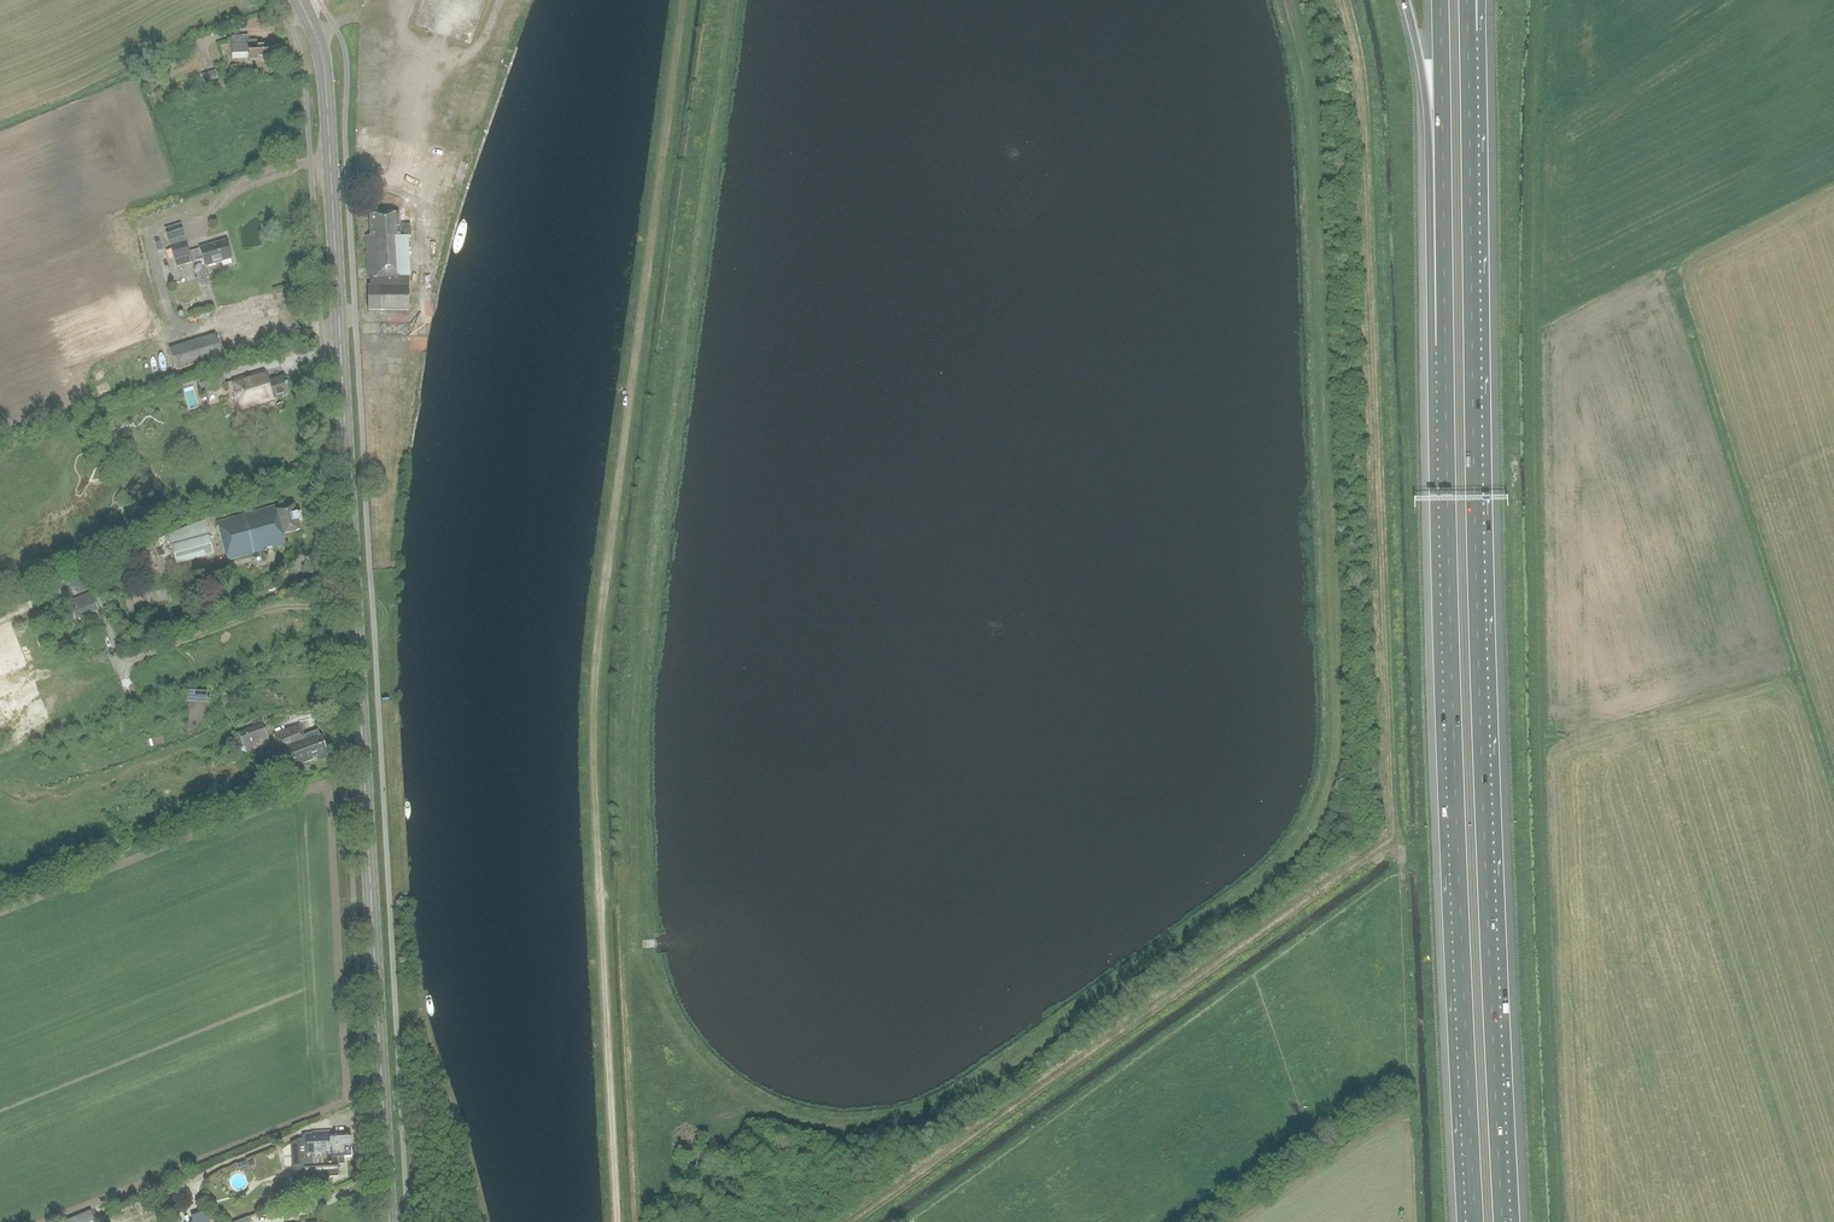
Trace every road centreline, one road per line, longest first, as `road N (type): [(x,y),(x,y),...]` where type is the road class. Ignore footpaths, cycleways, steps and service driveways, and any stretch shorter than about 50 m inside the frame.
road 1 (track): [(617,1221),(596,664),(685,0)]
road 2 (secondary): [(390,1221),(326,79),(299,0)]
road 3 (motorway): [(1502,1221),(1476,529),(1468,31)]
road 4 (motorway): [(1445,345),(1475,1221)]
road 5 (motorway): [(1405,0),(1427,96),(1445,345)]
road 6 (motorway): [(1438,0),(1445,345)]

